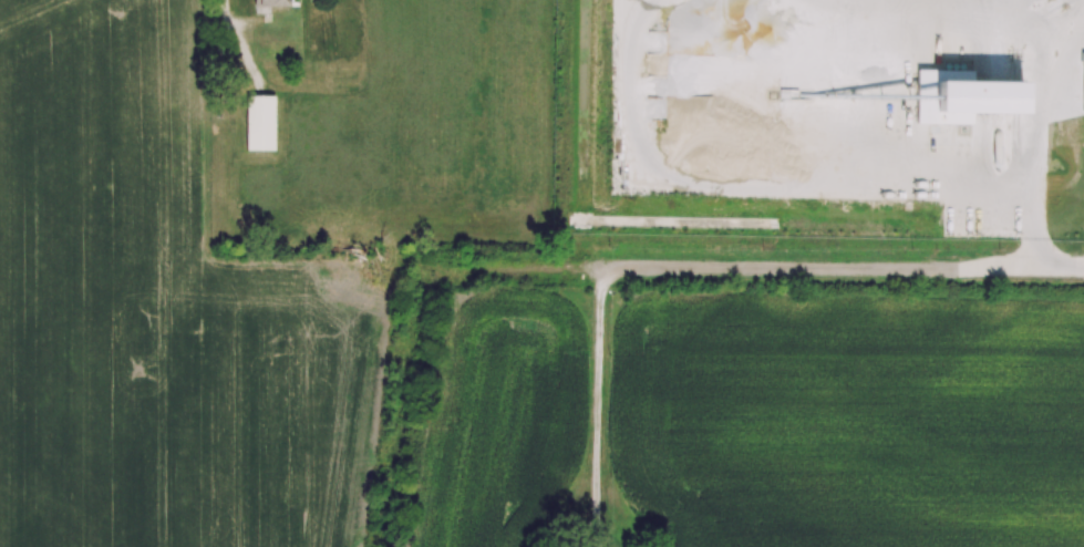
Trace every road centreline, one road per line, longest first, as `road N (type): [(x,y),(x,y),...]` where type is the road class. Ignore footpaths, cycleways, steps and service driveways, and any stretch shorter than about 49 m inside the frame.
road 1 (residential): [(1083,270),(616,271)]

